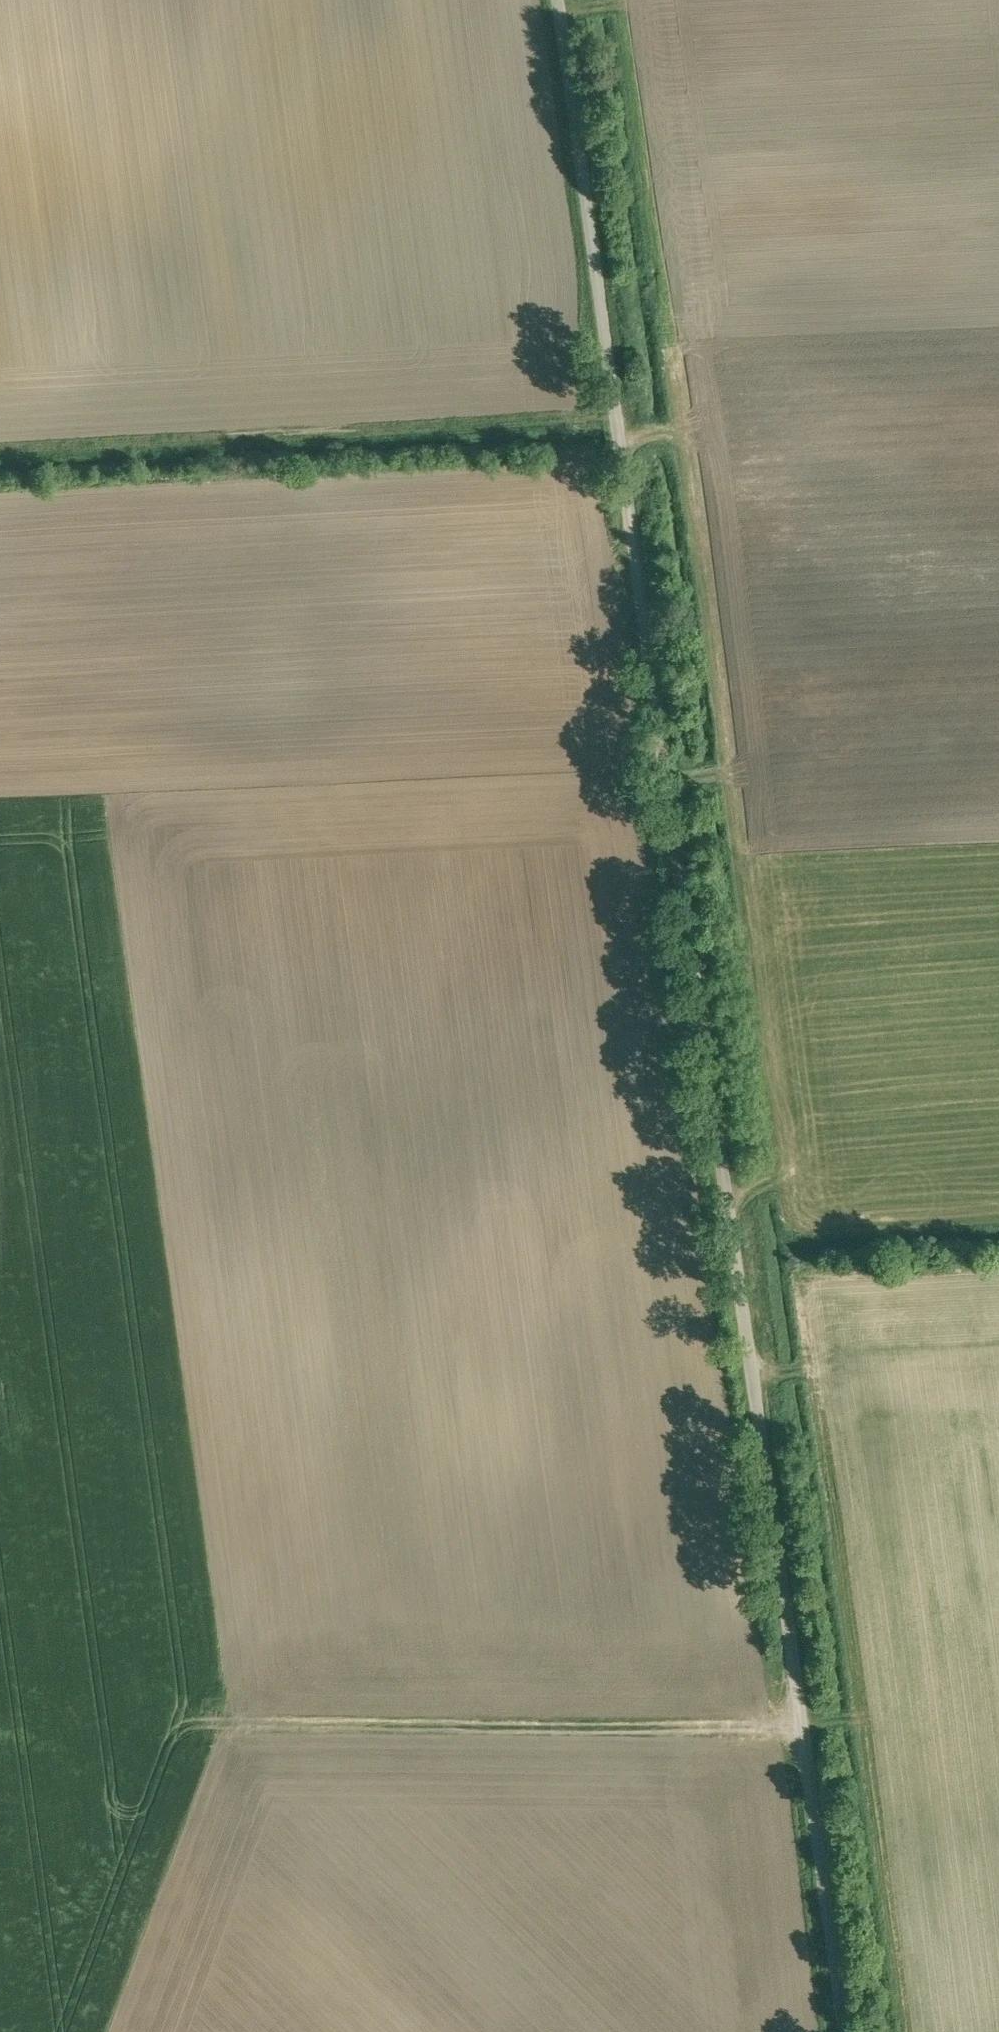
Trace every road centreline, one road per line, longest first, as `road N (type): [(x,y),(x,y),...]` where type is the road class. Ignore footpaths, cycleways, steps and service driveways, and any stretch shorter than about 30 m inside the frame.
road 1 (unclassified): [(843,2031),(558,0)]

